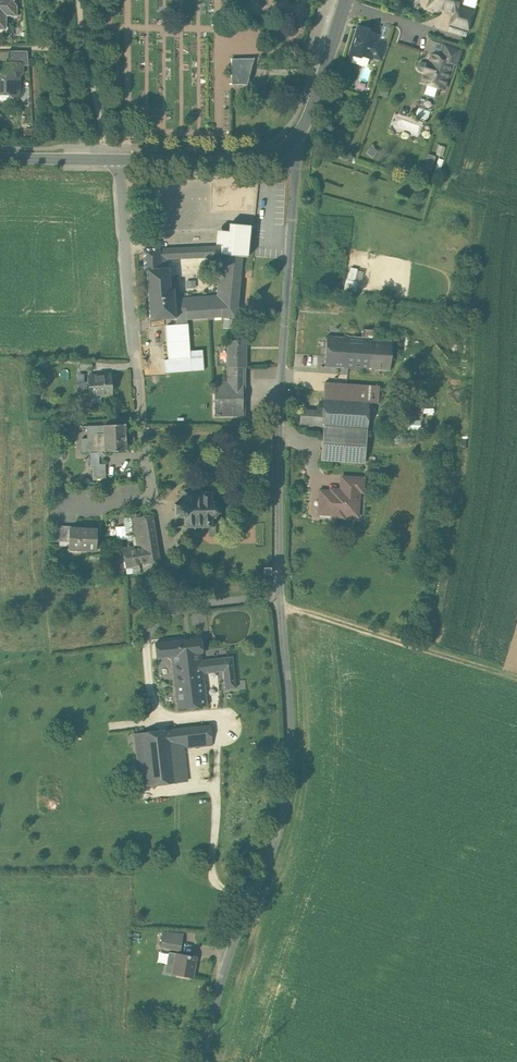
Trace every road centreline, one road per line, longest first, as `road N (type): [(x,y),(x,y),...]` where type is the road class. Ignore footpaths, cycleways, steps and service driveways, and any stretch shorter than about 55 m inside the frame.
road 1 (unclassified): [(206,1061),(227,958),(285,807),(291,717),(281,594)]
road 2 (residential): [(281,594),(281,436),(299,168),(290,147)]
road 3 (residential): [(121,159),(155,496)]
road 4 (track): [(282,609),(516,678)]
road 5 (residential): [(155,496),(178,605),(281,594)]
road 6 (tertiary): [(121,159),(254,160),(290,147)]
road 7 (tertiary): [(290,147),(314,110),(346,3)]
road 8 (residential): [(346,3),(466,38)]
road 9 (tertiary): [(0,161),(121,159)]

